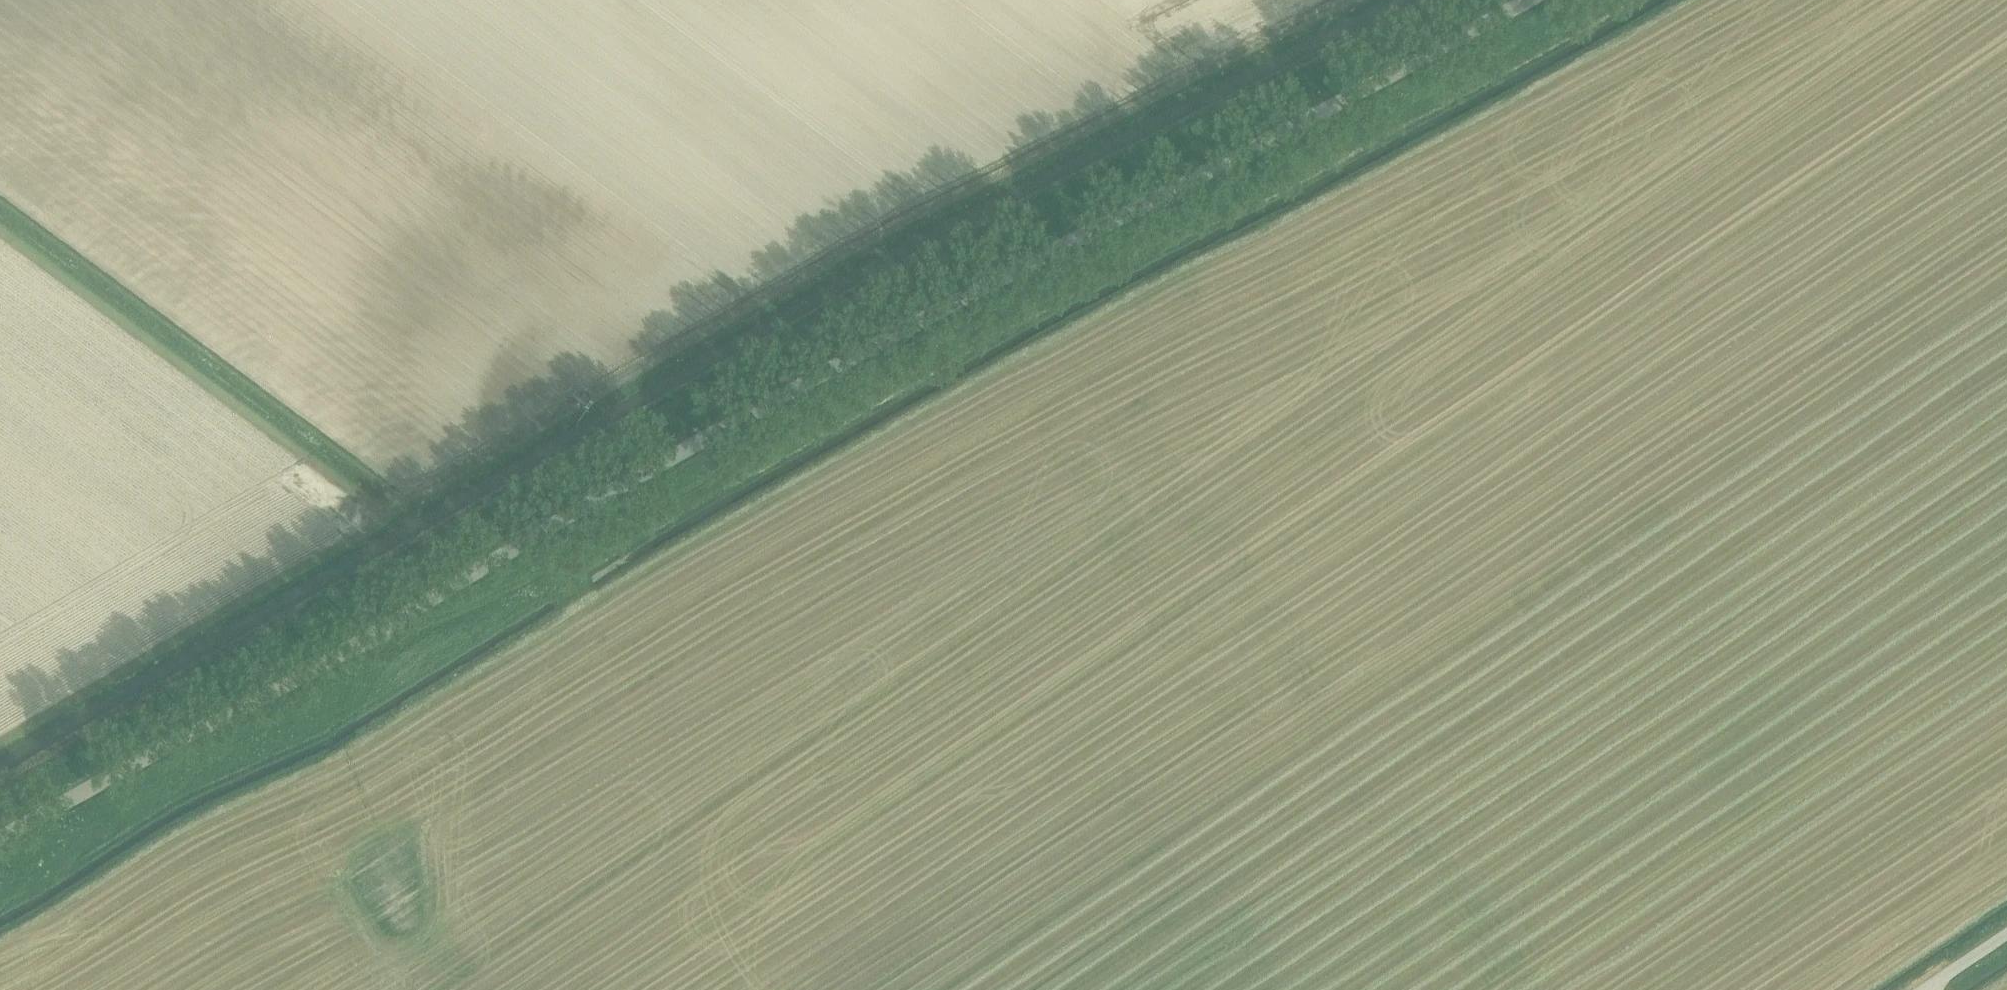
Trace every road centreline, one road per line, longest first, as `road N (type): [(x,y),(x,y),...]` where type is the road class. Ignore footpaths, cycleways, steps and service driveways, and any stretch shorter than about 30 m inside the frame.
road 1 (unclassified): [(0,837),(394,623),(808,382),(1526,0)]

